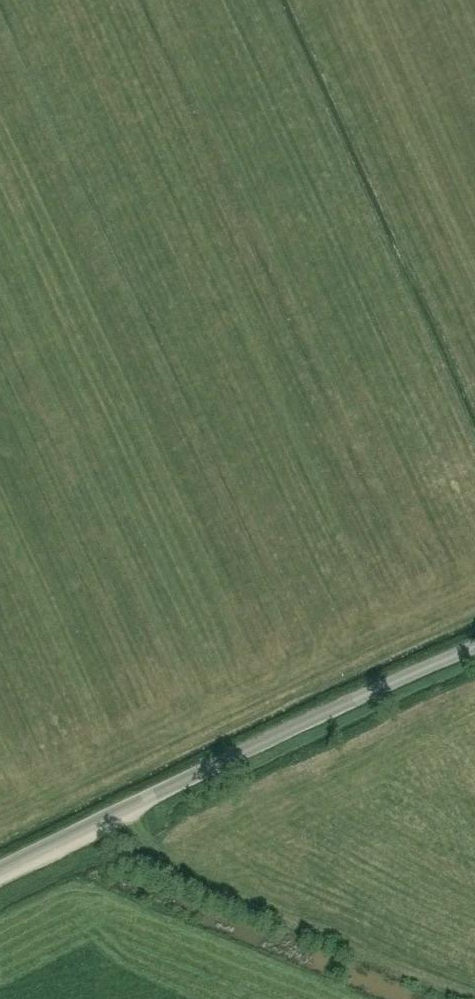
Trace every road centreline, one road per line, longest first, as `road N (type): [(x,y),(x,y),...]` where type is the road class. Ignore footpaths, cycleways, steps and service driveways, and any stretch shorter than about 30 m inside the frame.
road 1 (unclassified): [(0,868),(474,647)]

